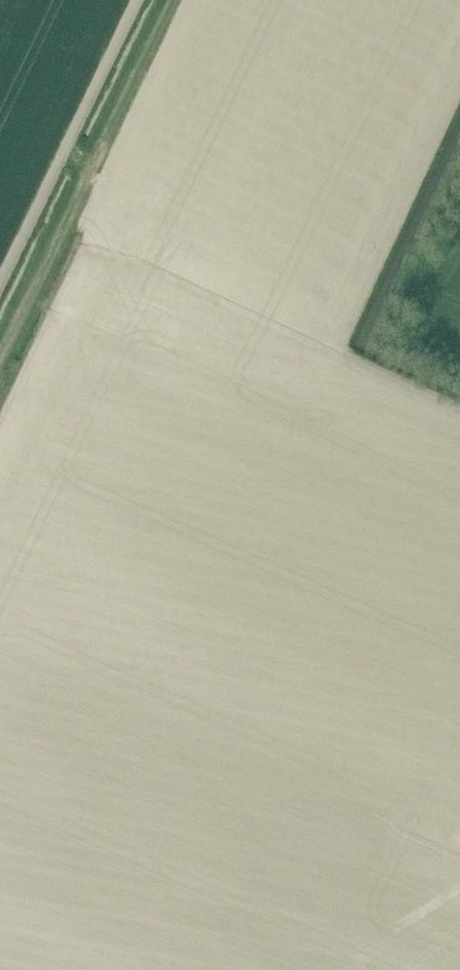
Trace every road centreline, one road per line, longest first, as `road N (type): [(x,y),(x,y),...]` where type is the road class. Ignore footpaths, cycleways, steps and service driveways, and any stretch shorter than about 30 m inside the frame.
road 1 (track): [(0,356),(57,237)]

